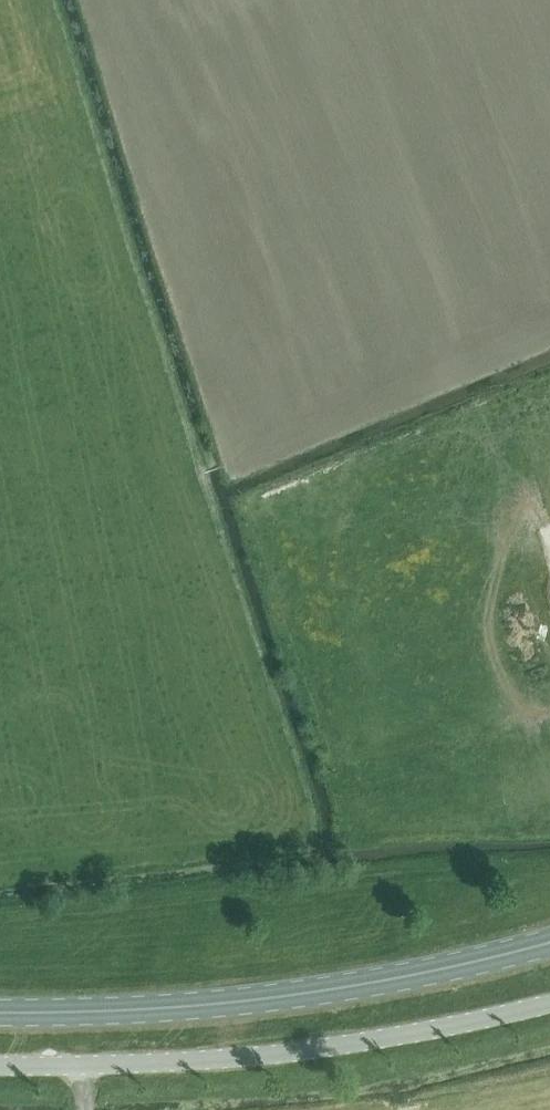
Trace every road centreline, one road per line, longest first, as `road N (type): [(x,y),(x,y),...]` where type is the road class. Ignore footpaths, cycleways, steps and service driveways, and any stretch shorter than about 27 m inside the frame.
road 1 (primary): [(0,1012),(274,997),(549,942)]
road 2 (unclassified): [(0,1065),(300,1051),(549,1002)]

